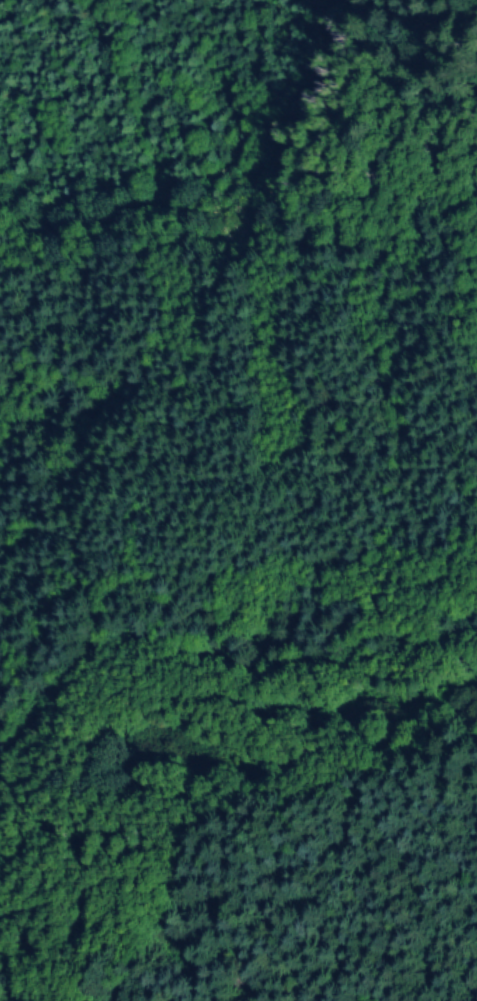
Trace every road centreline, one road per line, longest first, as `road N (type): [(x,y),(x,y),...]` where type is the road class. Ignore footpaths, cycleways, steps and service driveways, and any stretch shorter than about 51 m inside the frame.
road 1 (track): [(0,800),(43,731),(156,634),(302,680),(476,650)]

